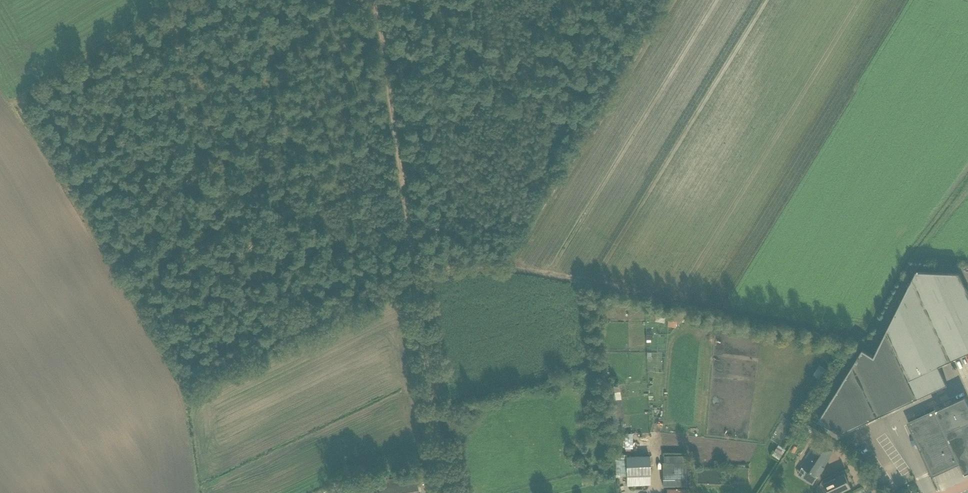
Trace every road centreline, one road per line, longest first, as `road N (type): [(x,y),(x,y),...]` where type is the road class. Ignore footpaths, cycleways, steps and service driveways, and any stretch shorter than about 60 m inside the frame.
road 1 (track): [(449,492),(373,0)]

